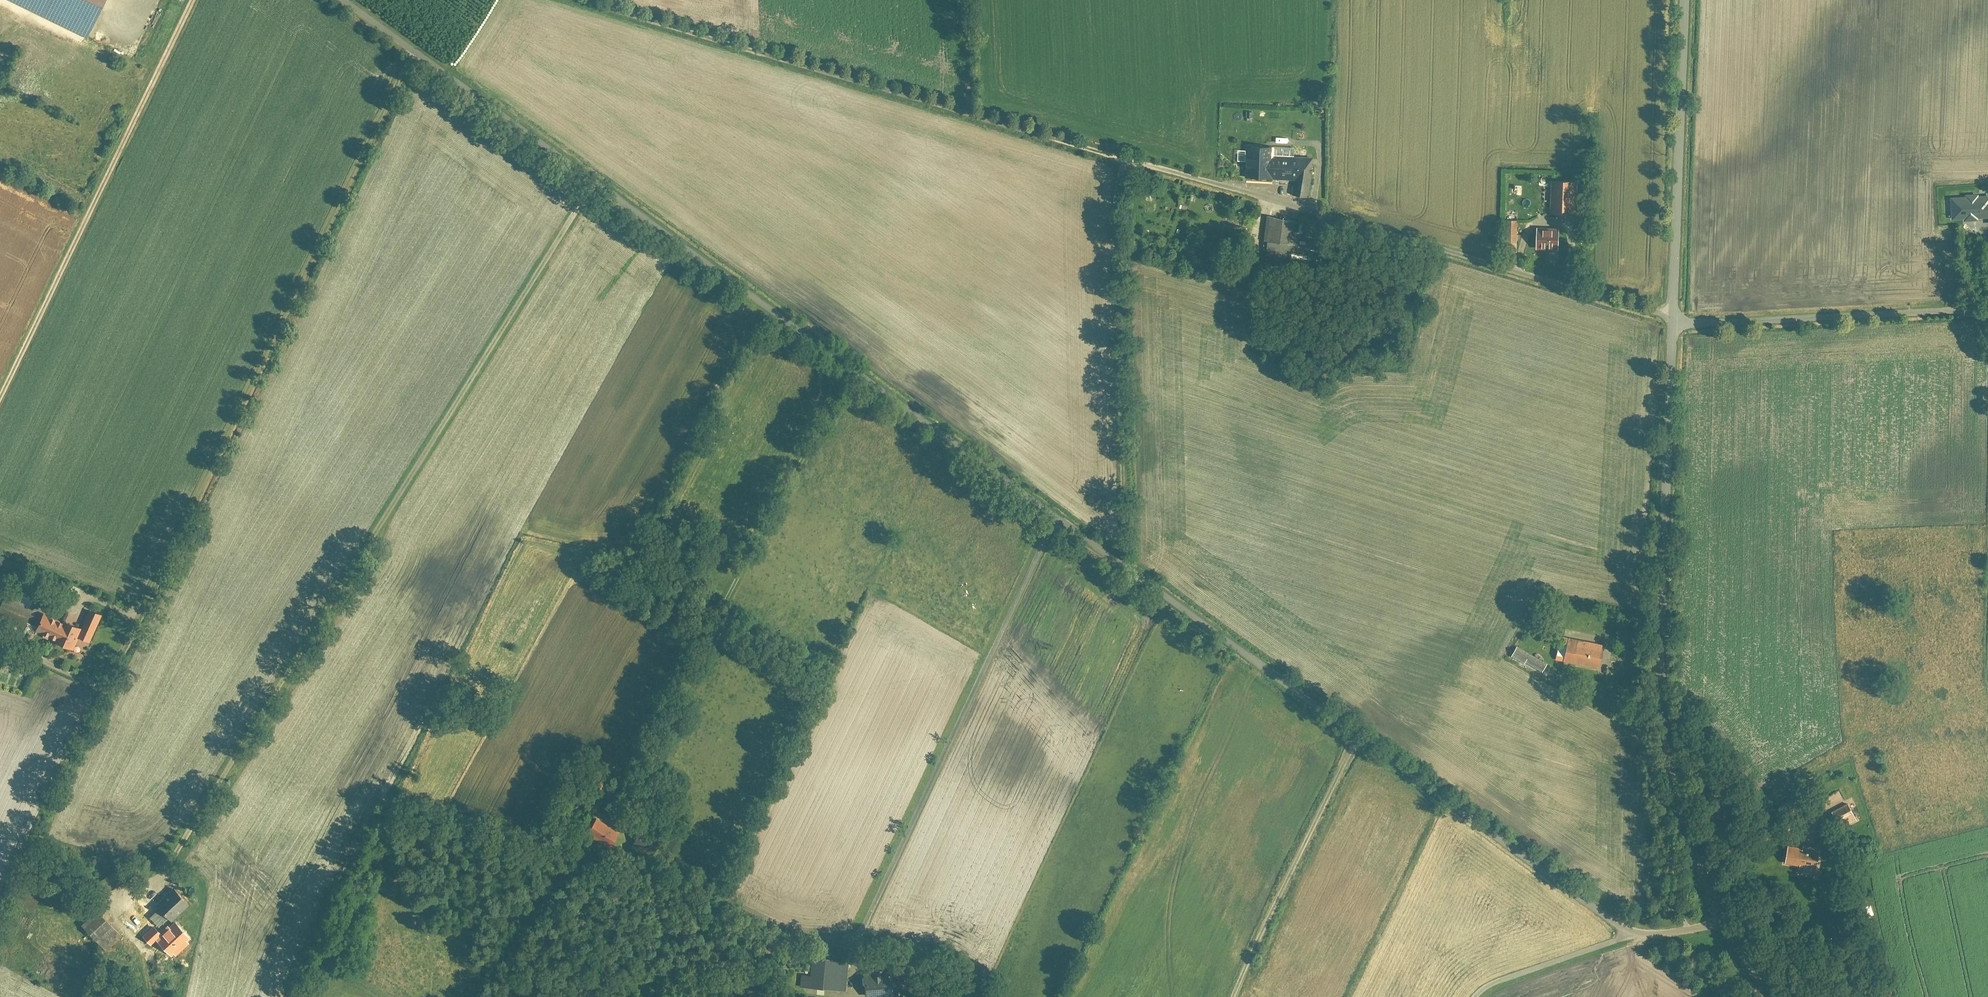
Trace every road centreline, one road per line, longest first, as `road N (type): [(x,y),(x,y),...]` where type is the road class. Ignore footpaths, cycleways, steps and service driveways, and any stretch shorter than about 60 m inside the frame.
road 1 (residential): [(1722,922),(1651,937),(1620,928),(962,461),(854,372),(341,0)]
road 2 (track): [(571,0),(1674,323)]
road 3 (track): [(595,182),(398,506),(154,883)]
road 4 (track): [(413,51),(111,677),(97,686),(37,659)]
road 5 (residential): [(1674,323),(1659,617),(1667,723),(1678,796),(1722,922)]
road 6 (track): [(854,372),(620,806)]
road 7 (track): [(1053,527),(856,928),(858,972)]
road 8 (track): [(195,0),(0,399)]
road 9 (residential): [(1686,0),(1674,323)]
road 10 (residential): [(1674,323),(1987,311)]
road 11 (track): [(1361,742),(1242,996)]
road 12 (track): [(1633,933),(1477,996)]

